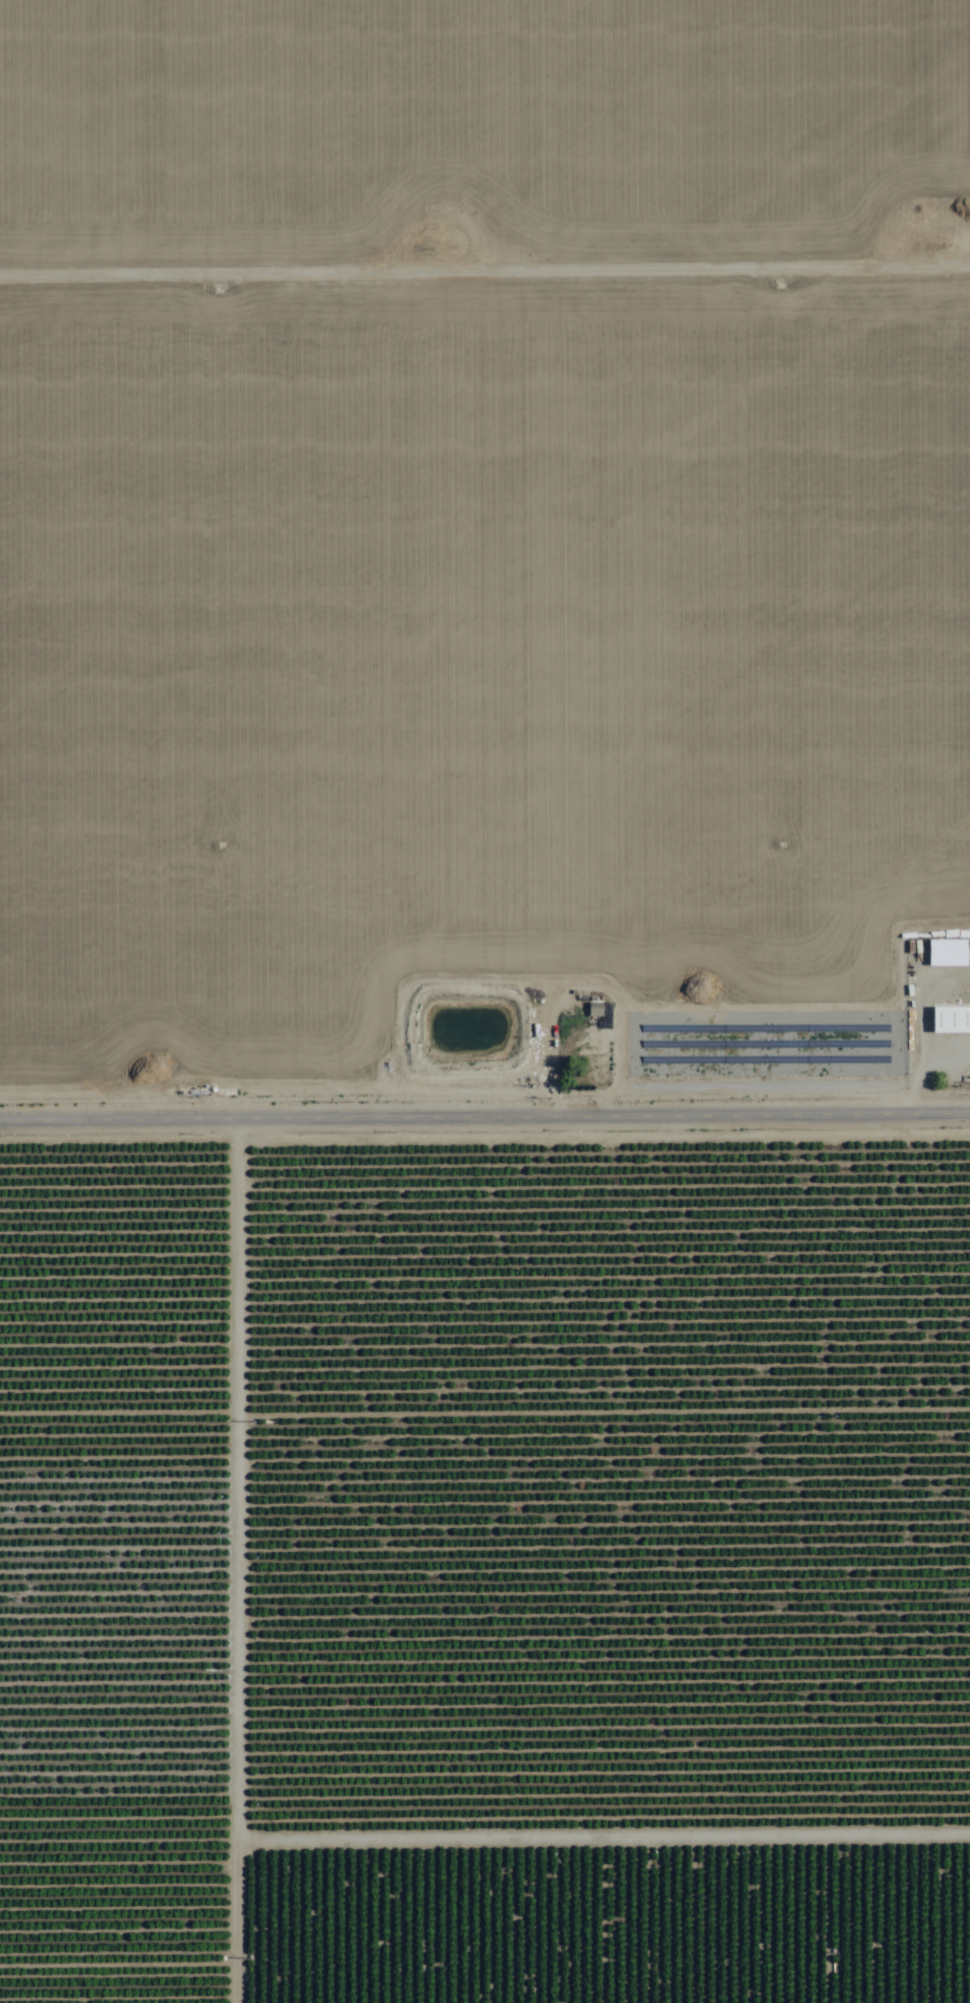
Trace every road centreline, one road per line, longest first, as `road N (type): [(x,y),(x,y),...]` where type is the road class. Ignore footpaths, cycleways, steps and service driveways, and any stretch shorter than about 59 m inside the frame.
road 1 (residential): [(969,1114),(0,1110)]

